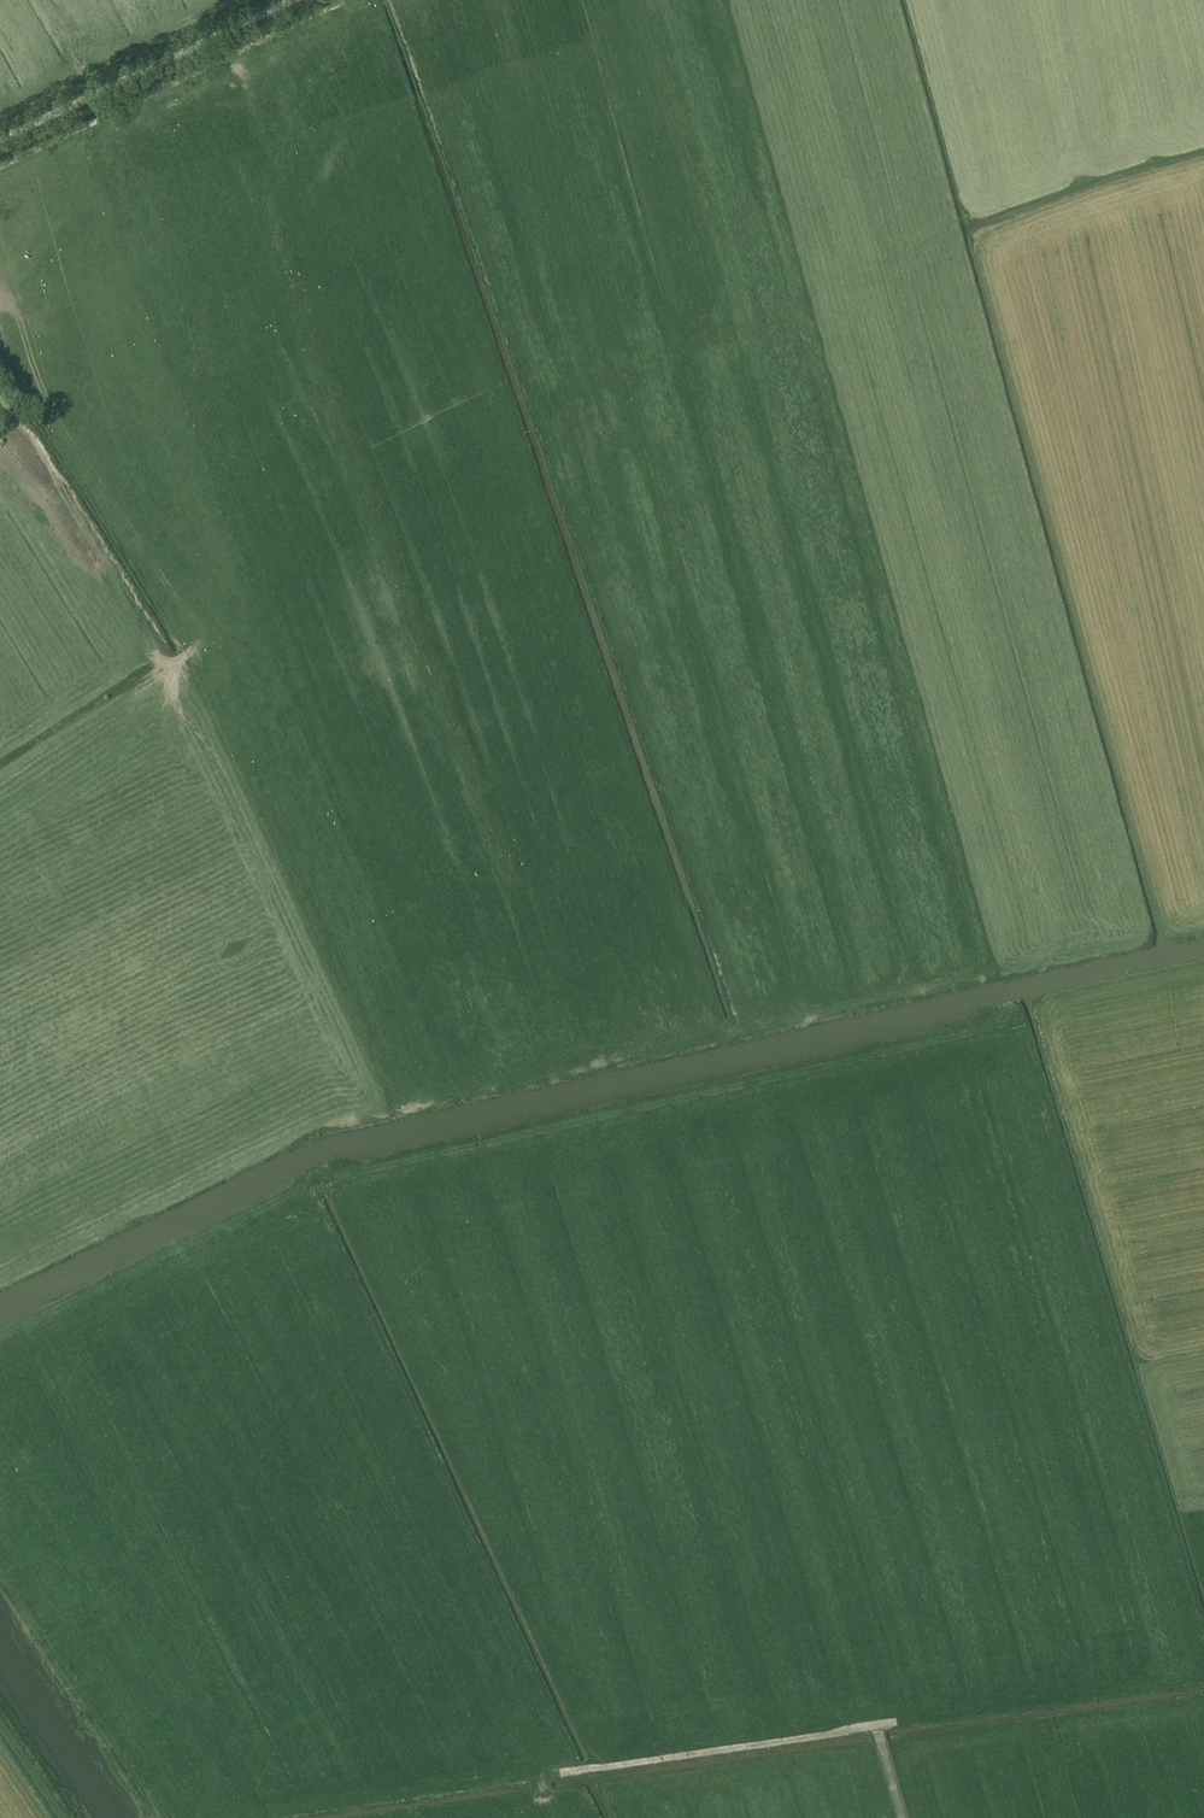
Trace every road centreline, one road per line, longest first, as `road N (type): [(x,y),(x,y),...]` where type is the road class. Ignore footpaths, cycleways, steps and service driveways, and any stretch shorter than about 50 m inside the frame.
road 1 (unclassified): [(294,0),(0,140)]

